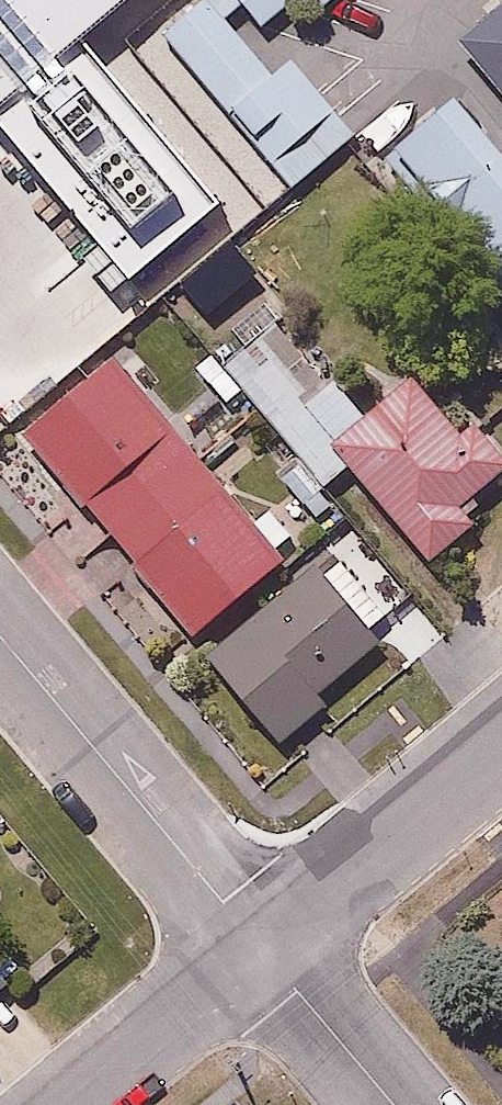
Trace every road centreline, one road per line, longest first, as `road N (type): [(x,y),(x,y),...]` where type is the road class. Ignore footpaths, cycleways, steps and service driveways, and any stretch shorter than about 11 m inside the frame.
road 1 (residential): [(0,640),(262,952)]
road 2 (residential): [(262,952),(501,753)]
road 3 (residential): [(76,1104),(262,952)]
road 4 (residential): [(262,952),(391,1104)]

